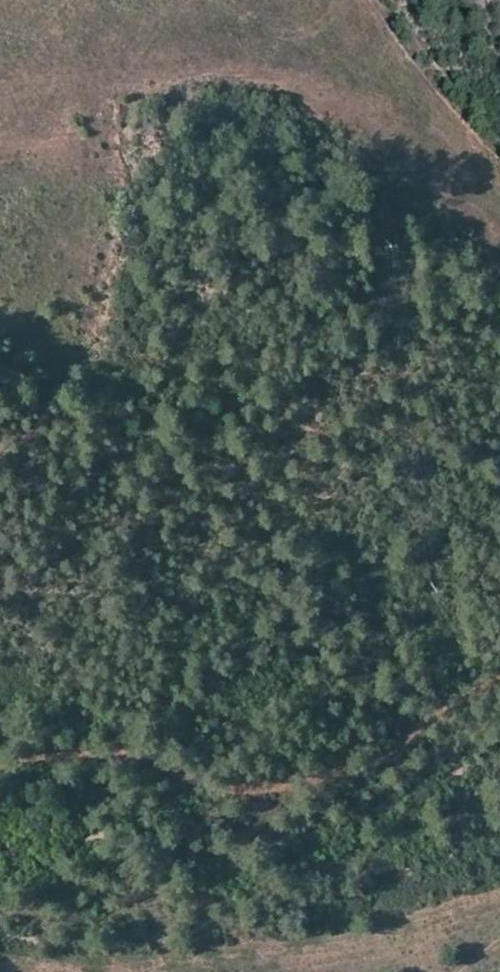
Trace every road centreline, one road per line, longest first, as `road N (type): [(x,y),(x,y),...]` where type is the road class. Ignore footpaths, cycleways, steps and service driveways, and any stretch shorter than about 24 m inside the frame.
road 1 (track): [(499,682),(335,777),(204,787),(123,755),(0,767)]

